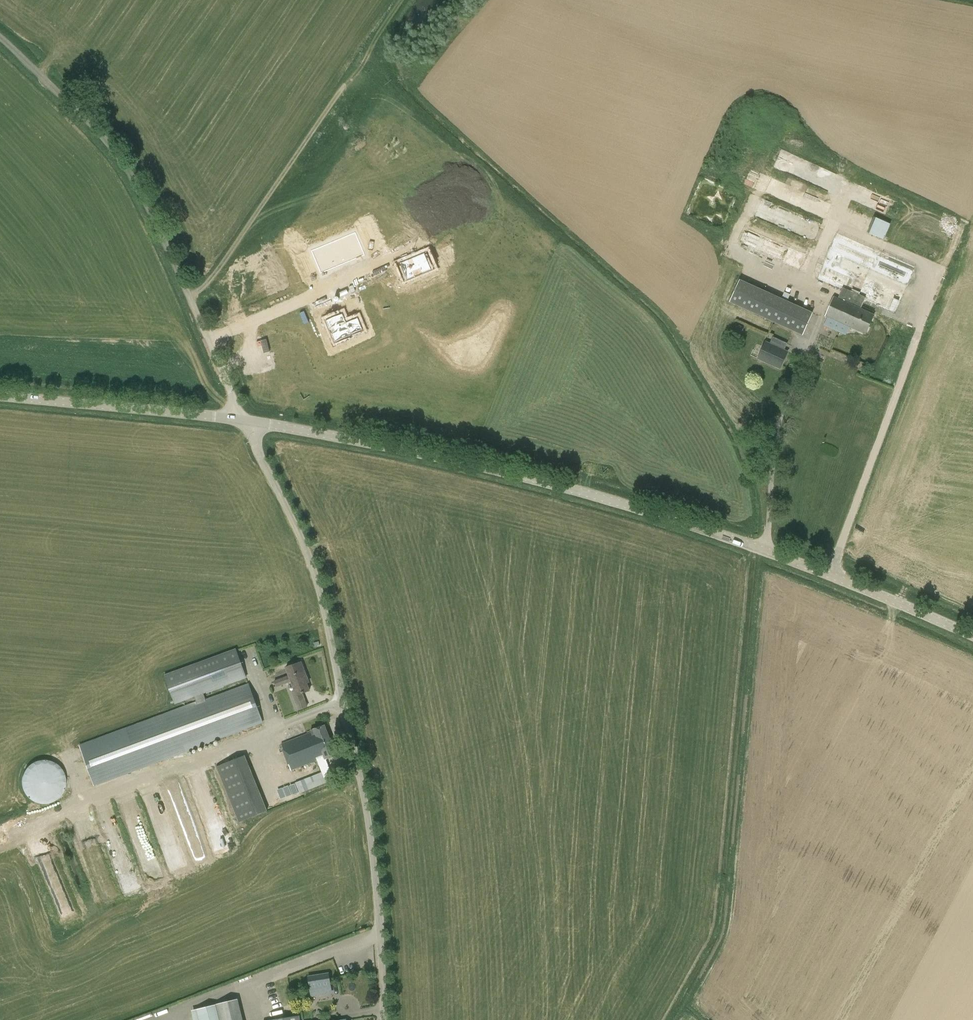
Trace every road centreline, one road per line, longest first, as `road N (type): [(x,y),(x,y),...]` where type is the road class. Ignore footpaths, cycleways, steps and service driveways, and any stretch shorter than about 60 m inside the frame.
road 1 (unclassified): [(388,1019),(374,827),(327,609),(243,421)]
road 2 (unclassified): [(749,545),(531,477),(243,421)]
road 3 (unclassified): [(243,421),(130,172),(0,37)]
road 4 (unclassified): [(243,421),(0,397)]
road 5 (unclassified): [(972,635),(764,550)]

